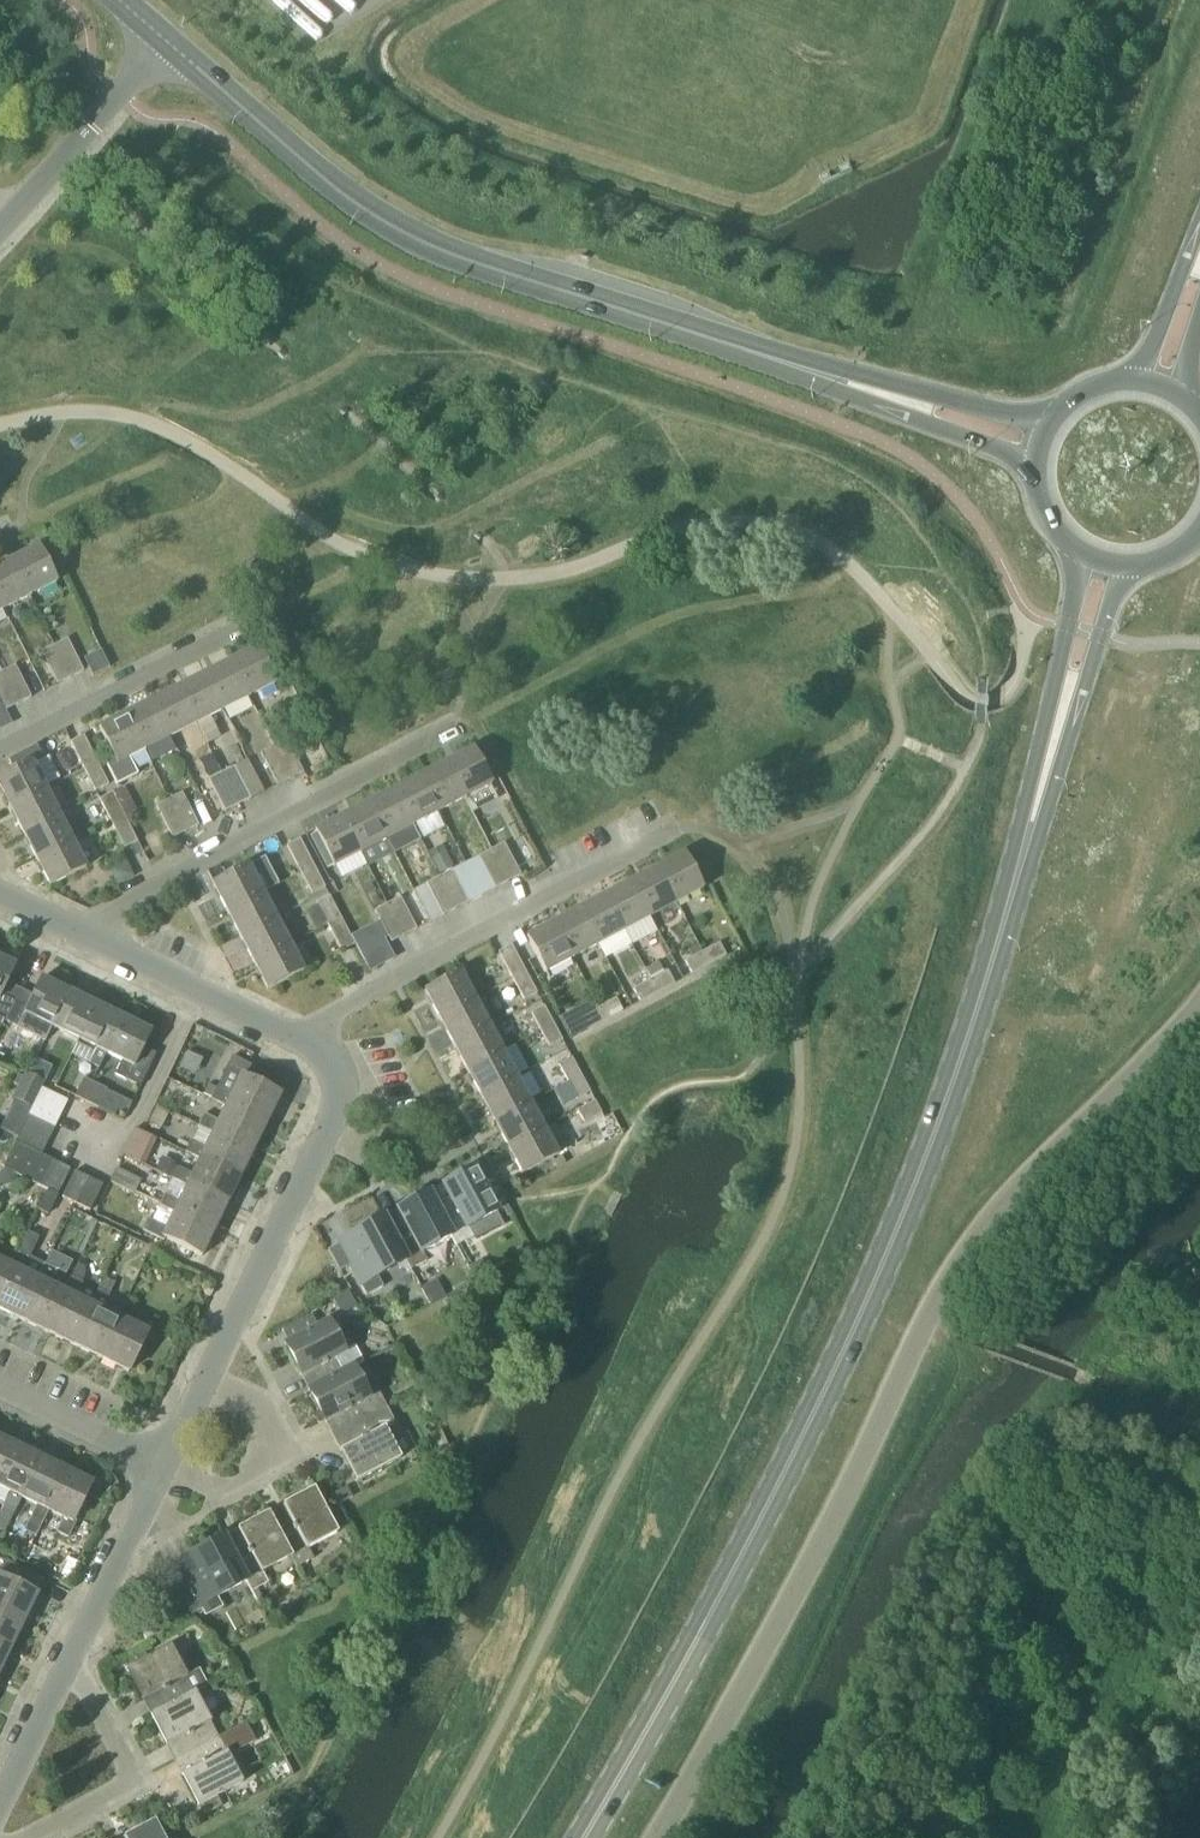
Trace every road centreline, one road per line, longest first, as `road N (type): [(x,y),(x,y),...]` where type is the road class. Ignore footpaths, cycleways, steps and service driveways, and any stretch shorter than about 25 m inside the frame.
road 1 (primary): [(583,1837),(833,1378),(936,1116),(1053,759)]
road 2 (unclassified): [(652,1837),(839,1506),(912,1342),(976,1234),(1057,1131),(1199,998)]
road 3 (tertiary): [(1037,439),(401,236),(336,193),(166,43)]
road 4 (residential): [(93,941),(108,913),(450,731)]
road 5 (residential): [(315,1045),(329,1020),(668,837)]
road 6 (residential): [(211,1379),(342,1099),(343,1077),(315,1045)]
road 7 (residential): [(22,1837),(136,1782),(74,1657)]
road 8 (residential): [(0,754),(230,633)]
road 9 (residential): [(166,1468),(224,1493),(292,1454),(261,1401),(211,1379)]
road 10 (residential): [(166,43),(0,224)]
road 11 (residential): [(315,1045),(93,941)]
road 12 (residential): [(74,1657),(166,1468)]
road 13 (primary): [(1077,553),(1053,759)]
road 14 (primary): [(1053,759),(1122,567)]
road 15 (residential): [(166,1468),(0,1389)]
road 16 (residential): [(0,1805),(74,1657)]
road 17 (primary): [(1199,240),(1140,378)]
road 18 (primary): [(1037,439),(1036,503),(1077,553)]
road 19 (primary): [(1140,378),(1077,390),(1037,439)]

